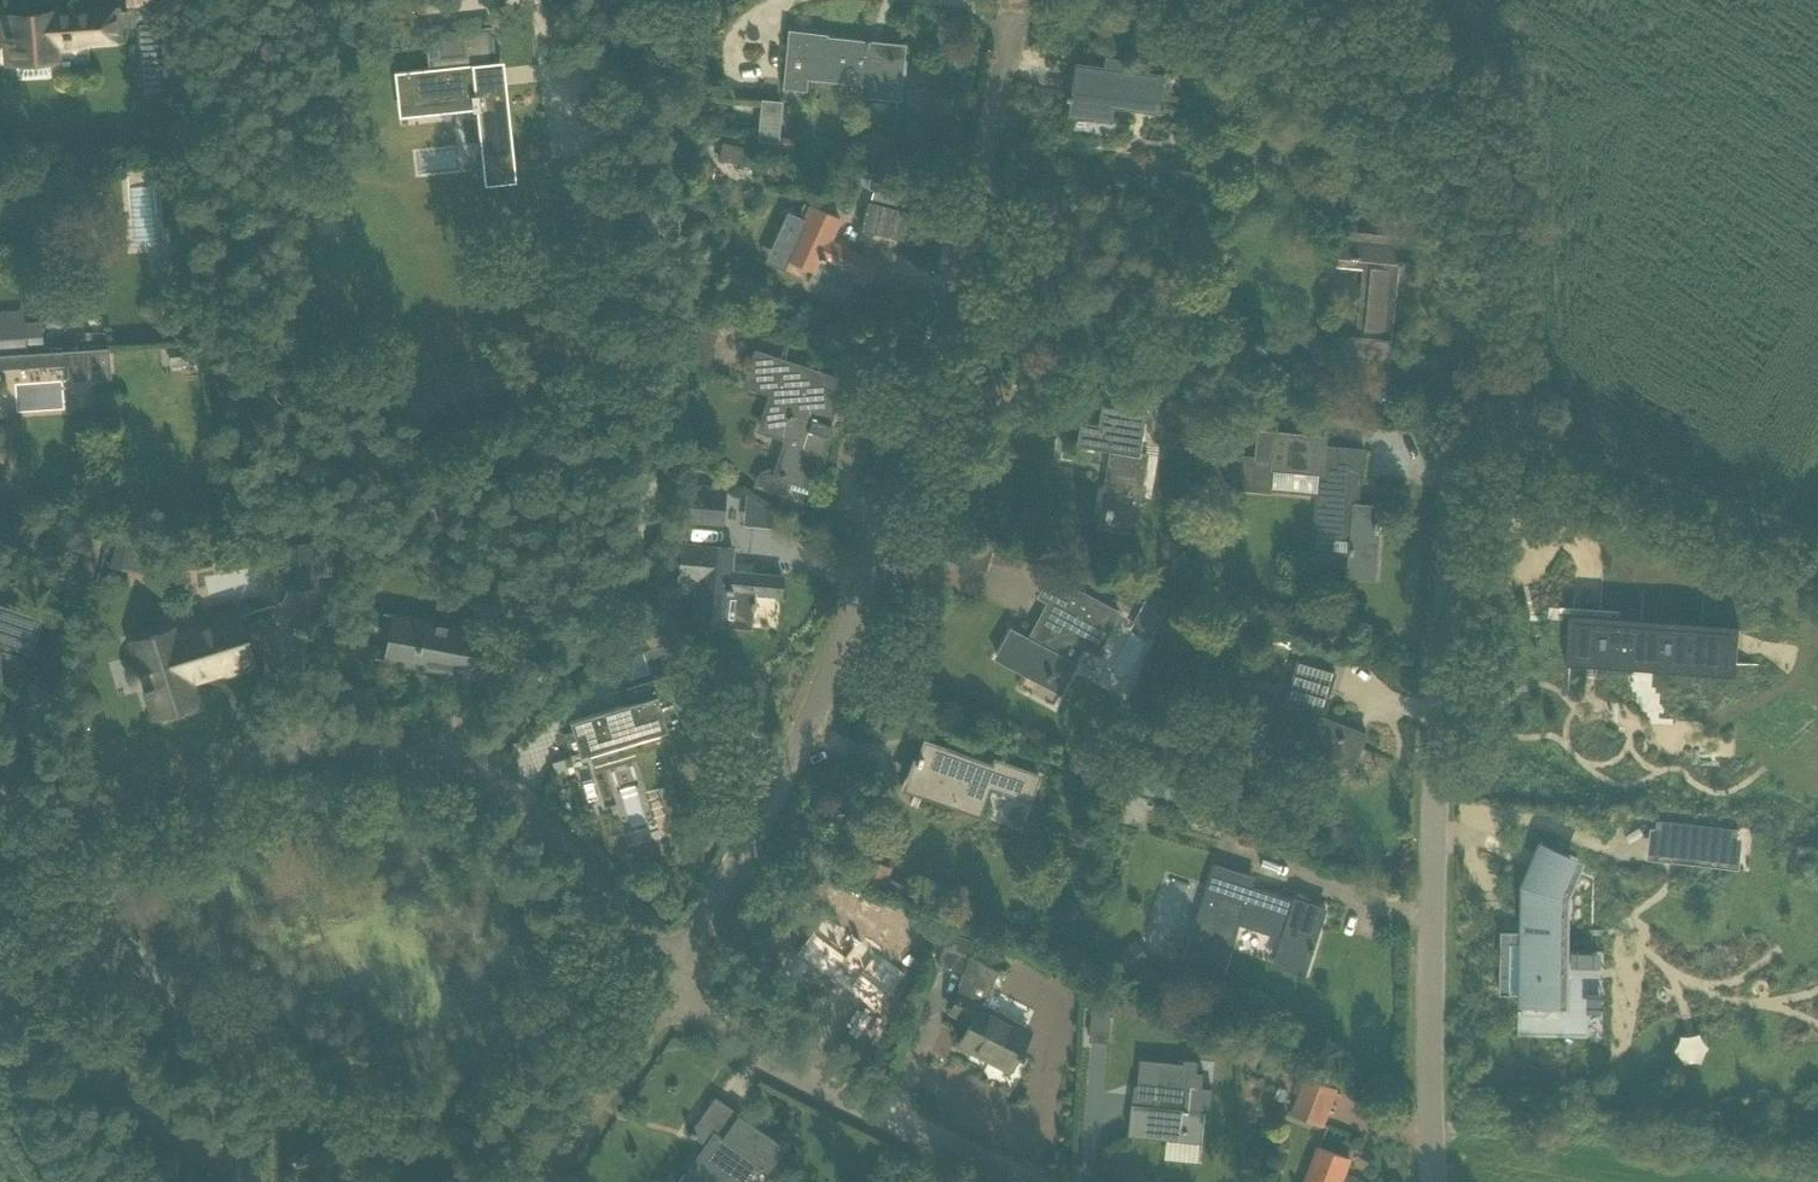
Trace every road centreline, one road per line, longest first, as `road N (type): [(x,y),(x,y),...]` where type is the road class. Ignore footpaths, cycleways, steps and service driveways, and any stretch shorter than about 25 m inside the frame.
road 1 (residential): [(664,934),(788,714),(959,155),(982,14)]
road 2 (residential): [(462,795),(559,623),(636,446),(640,349),(558,5)]
road 3 (residential): [(1430,1181),(1447,576),(1469,468),(1504,443),(1517,405)]
road 4 (residential): [(0,814),(264,736),(364,742),(462,795)]
road 5 (track): [(1517,405),(1529,367),(1487,228),(1389,66),(1323,6)]
road 6 (residential): [(1044,1181),(634,983)]
road 7 (residential): [(217,1181),(106,1091),(0,968)]
road 8 (track): [(1504,443),(1784,534)]
road 9 (residential): [(664,934),(462,795)]
road 10 (residential): [(496,1181),(634,983)]

